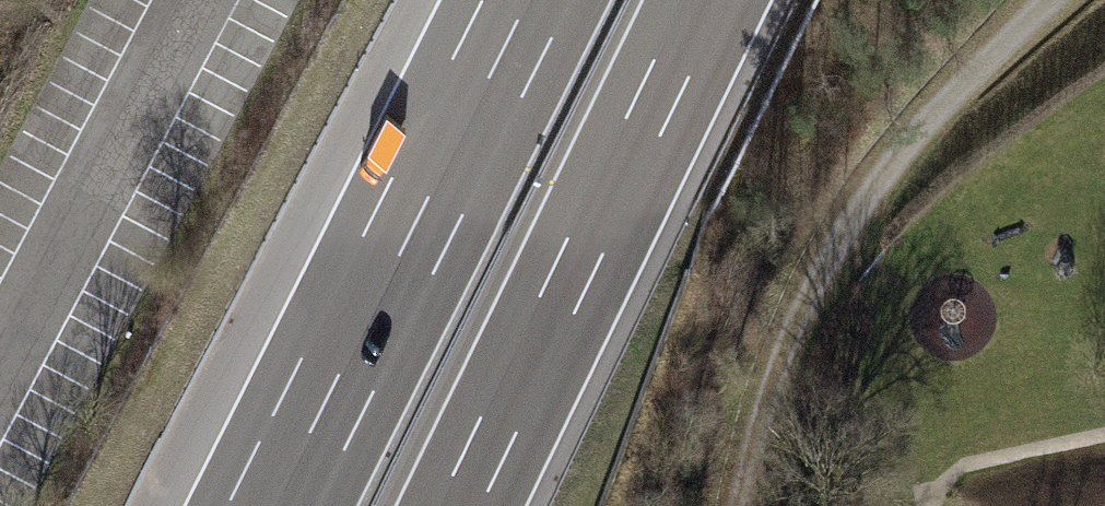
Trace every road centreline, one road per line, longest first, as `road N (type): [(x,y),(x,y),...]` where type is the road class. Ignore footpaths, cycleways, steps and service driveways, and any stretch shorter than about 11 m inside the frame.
road 1 (track): [(1054,0),(939,109),(851,223),(788,339),(740,505)]
road 2 (motorway): [(526,0),(271,505)]
road 3 (motorway): [(461,505),(708,0)]

